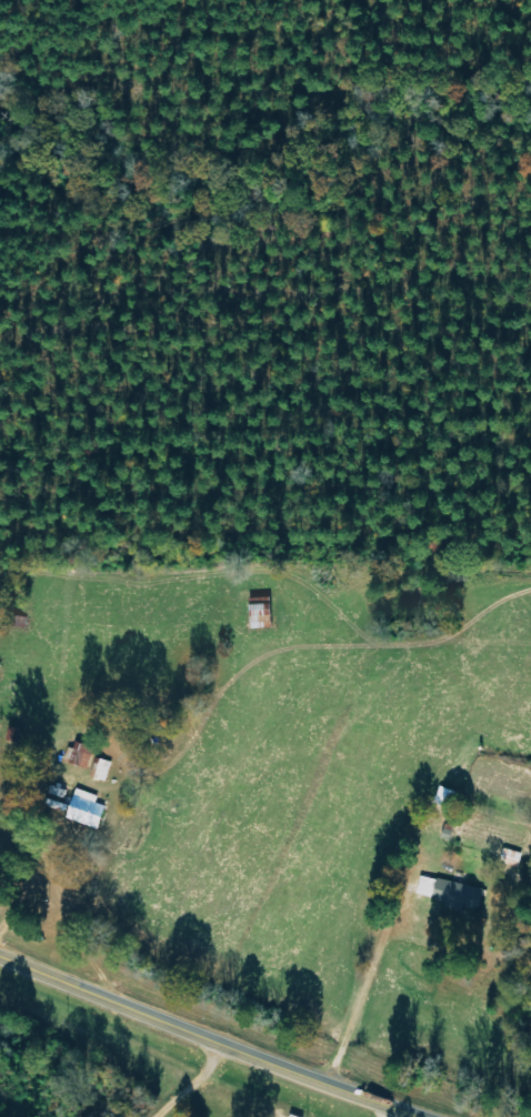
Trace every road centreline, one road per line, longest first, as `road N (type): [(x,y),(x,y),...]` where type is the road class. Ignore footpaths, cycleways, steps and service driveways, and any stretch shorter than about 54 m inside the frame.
road 1 (residential): [(0,763),(71,727),(109,736),(129,753),(188,775),(267,787),(343,773),(392,745),(435,690),(452,628)]
road 2 (primary): [(427,1116),(0,957)]

